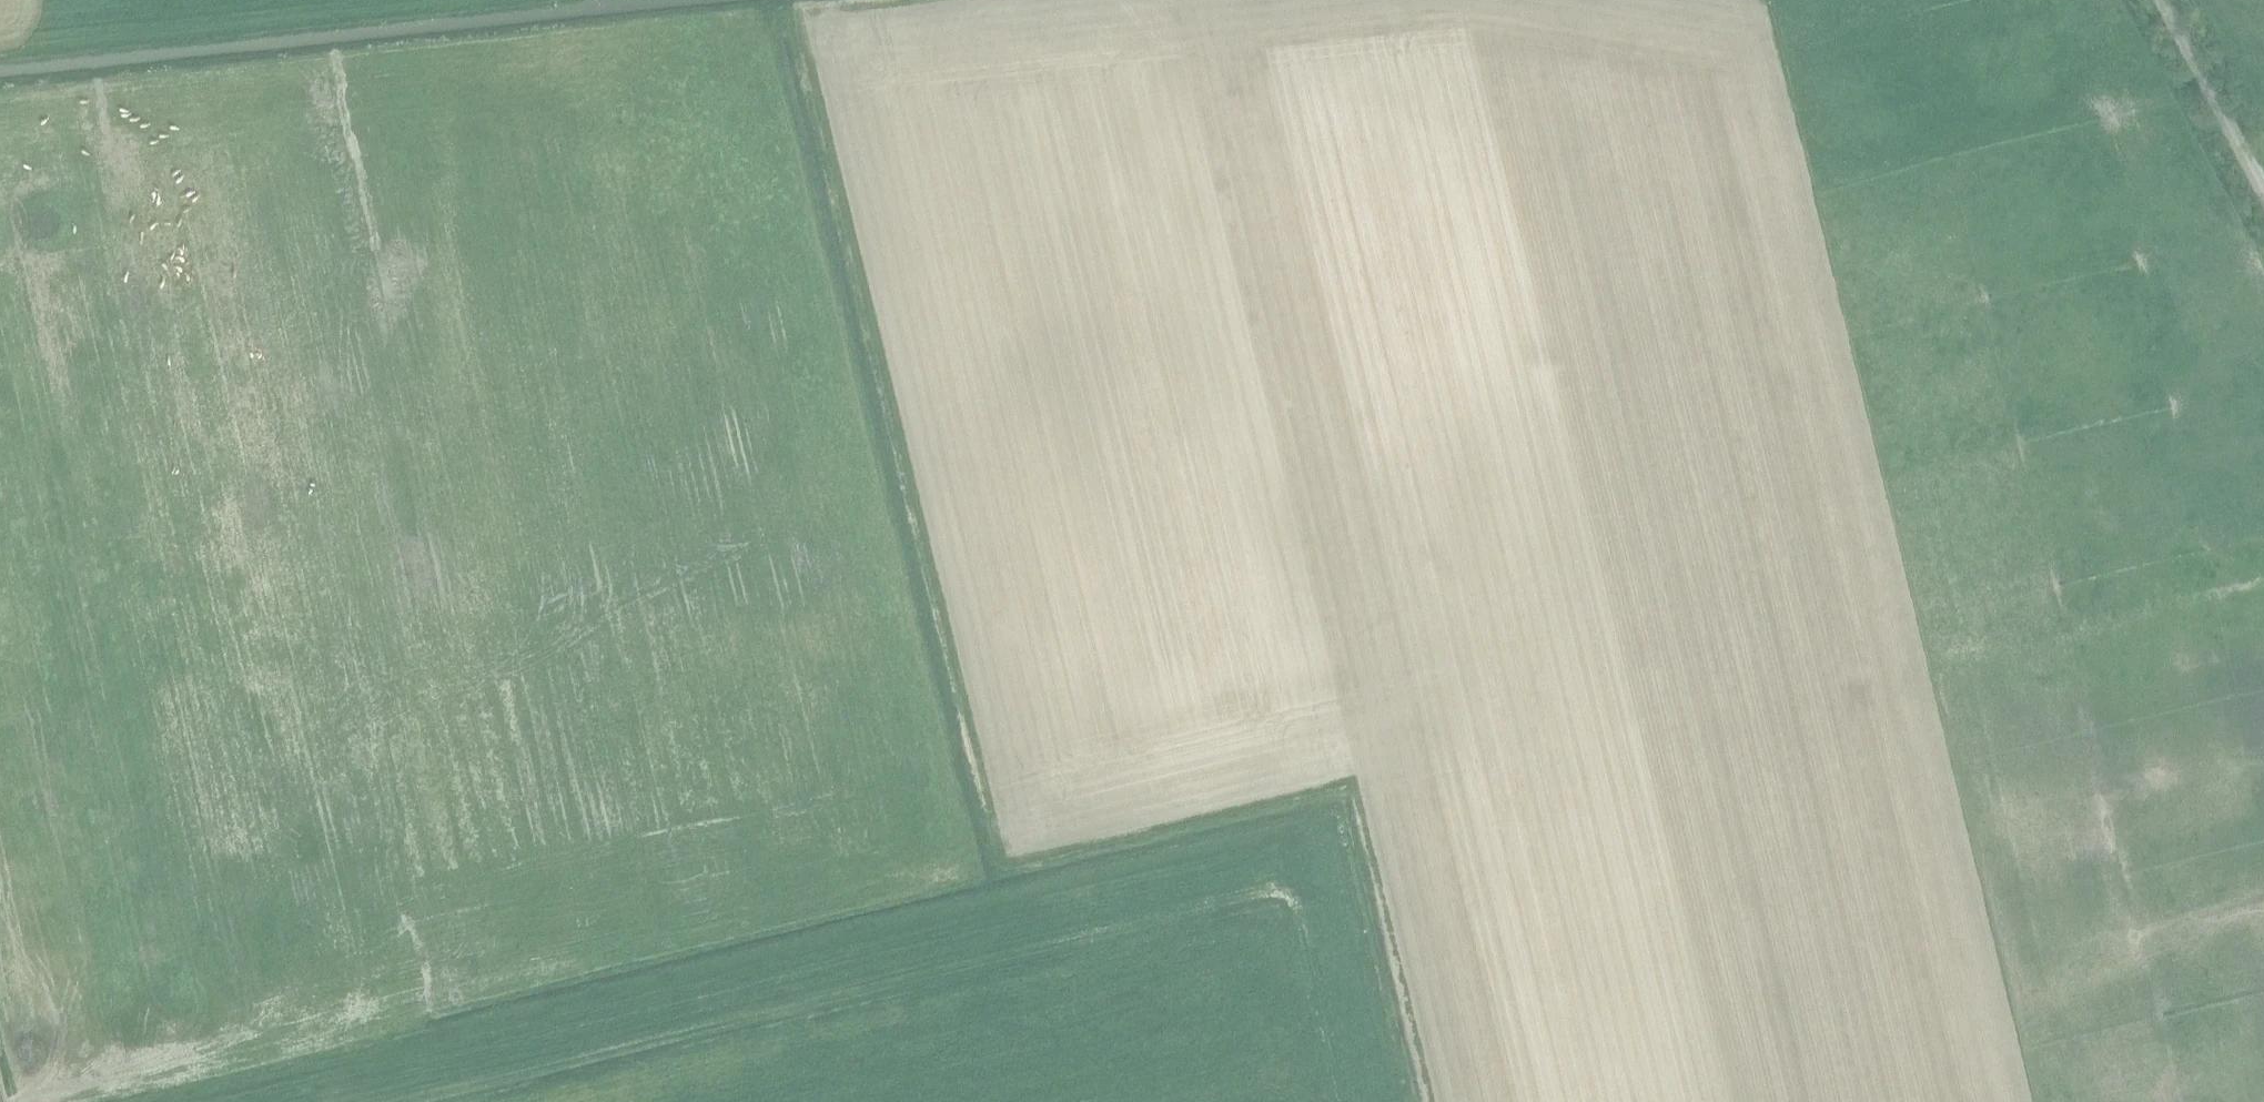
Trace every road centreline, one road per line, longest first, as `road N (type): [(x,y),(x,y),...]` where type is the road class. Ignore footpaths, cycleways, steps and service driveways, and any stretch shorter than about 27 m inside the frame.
road 1 (unclassified): [(2263,196),(2159,0)]

